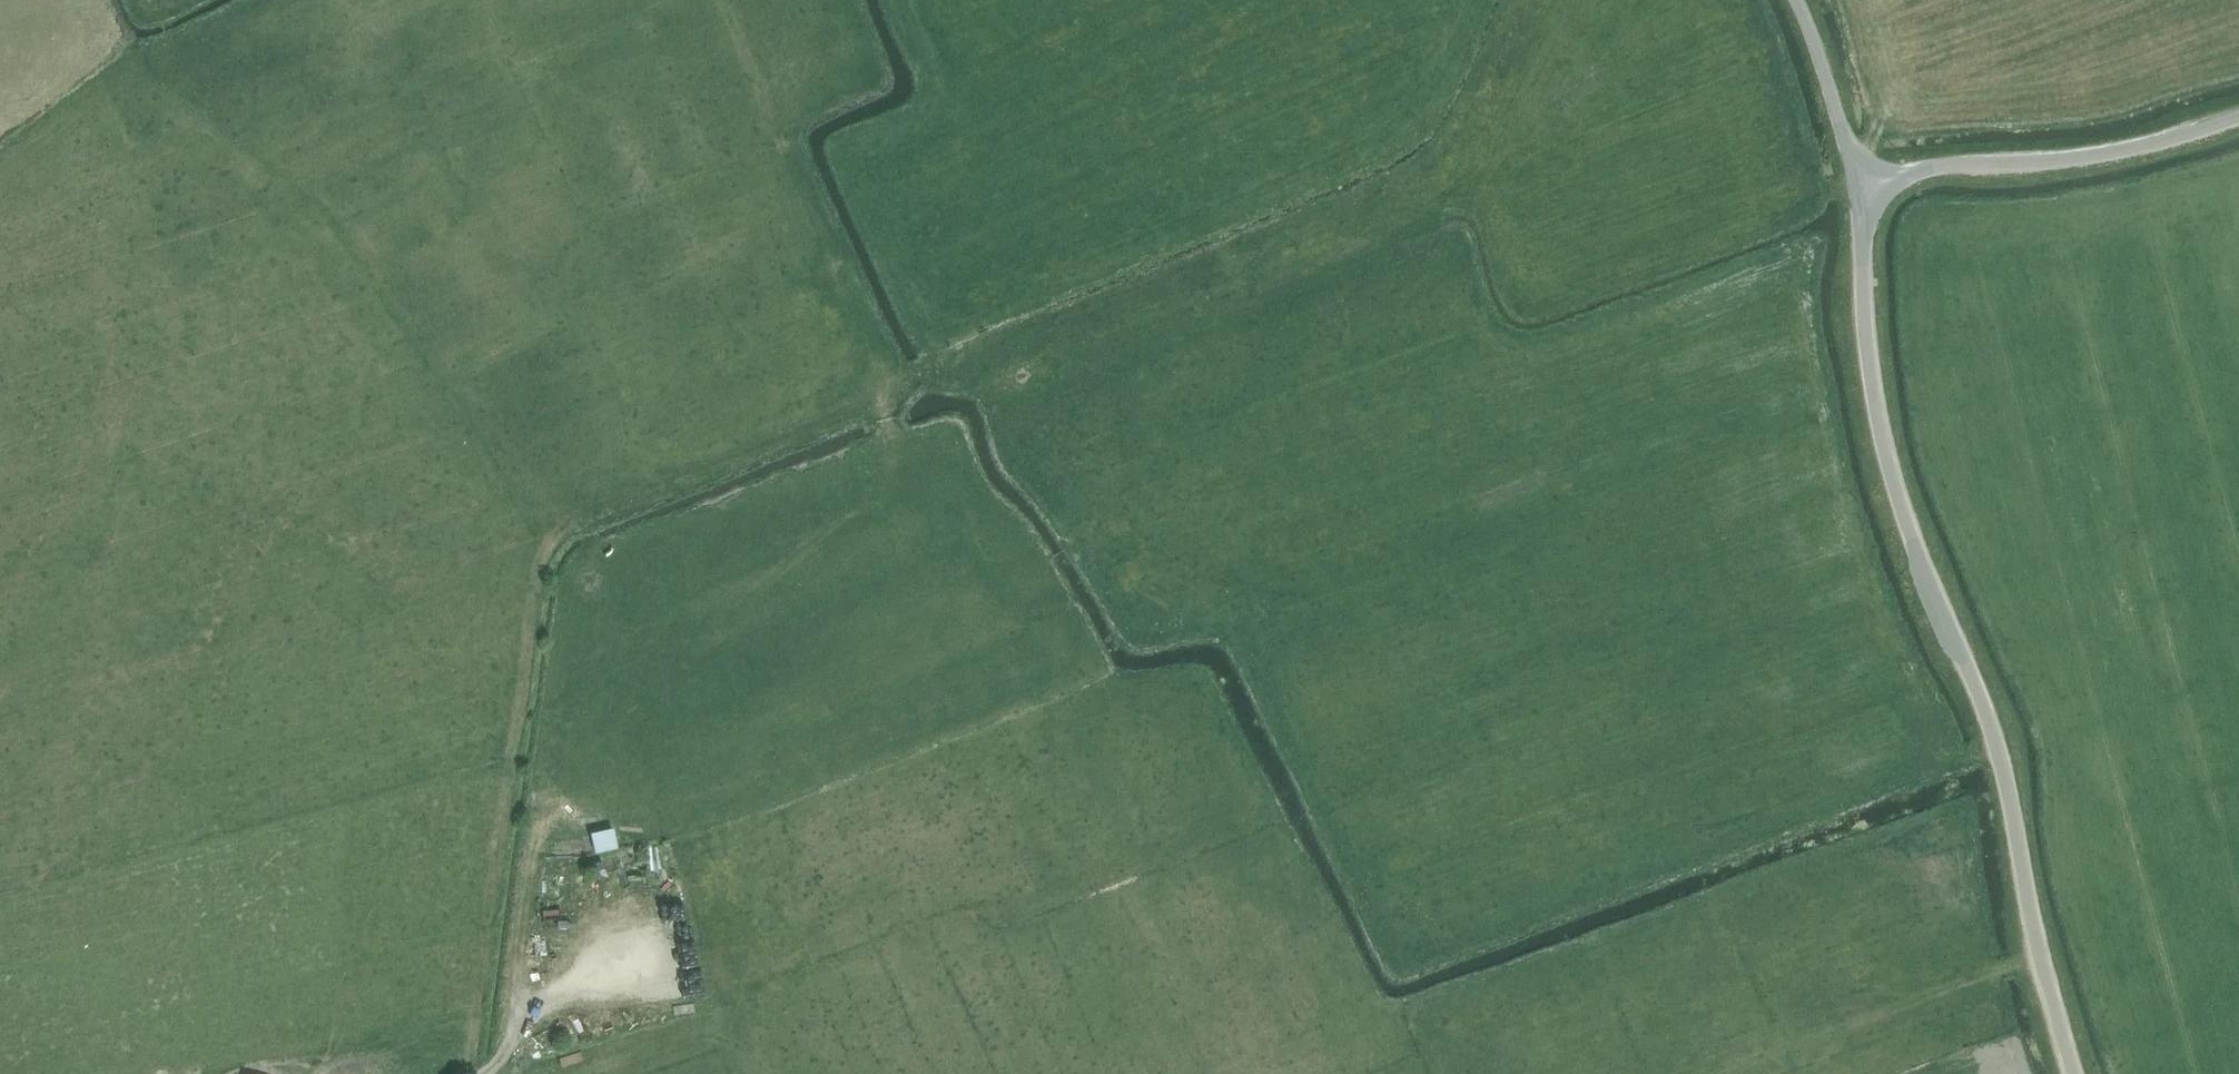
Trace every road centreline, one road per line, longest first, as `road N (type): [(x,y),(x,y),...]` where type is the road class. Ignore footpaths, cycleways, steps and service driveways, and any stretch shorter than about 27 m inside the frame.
road 1 (unclassified): [(2074,1073),(2047,986),(1995,732),(1914,550),(1880,436),(1856,175)]
road 2 (unclassified): [(1856,175),(2097,155),(2238,116)]
road 3 (unclassified): [(1856,175),(1796,0)]
road 4 (track): [(1892,105),(1856,175),(1790,204)]

